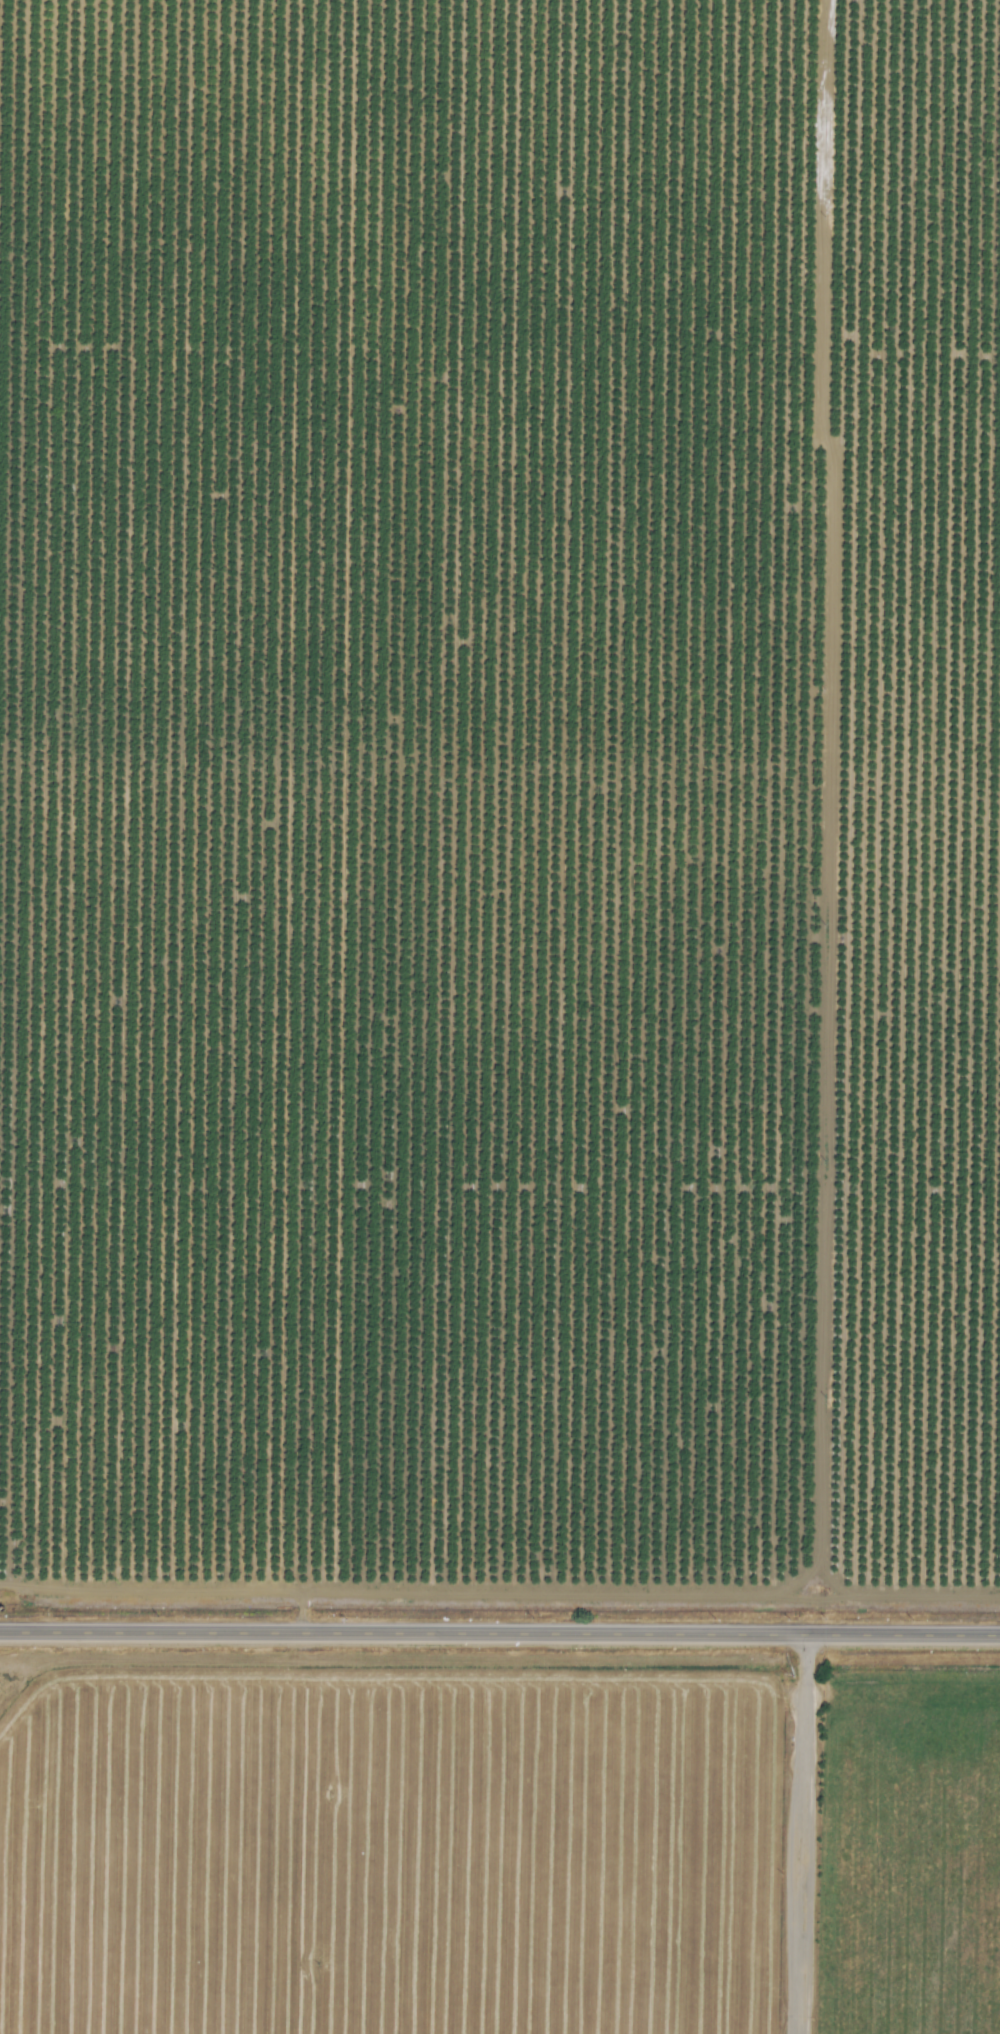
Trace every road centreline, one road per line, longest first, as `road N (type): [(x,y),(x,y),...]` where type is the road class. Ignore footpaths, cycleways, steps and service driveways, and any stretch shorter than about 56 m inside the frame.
road 1 (tertiary): [(0,1629),(999,1620)]
road 2 (residential): [(800,1618),(799,2033)]

